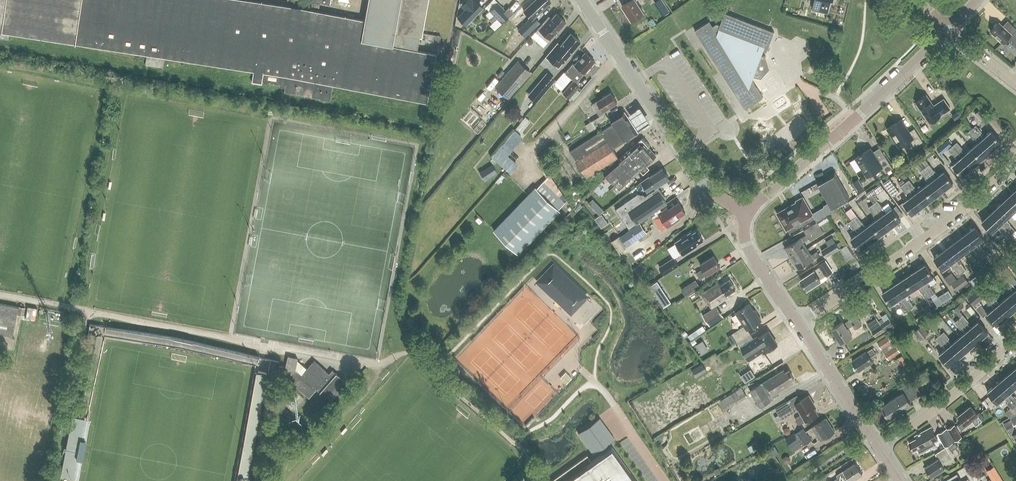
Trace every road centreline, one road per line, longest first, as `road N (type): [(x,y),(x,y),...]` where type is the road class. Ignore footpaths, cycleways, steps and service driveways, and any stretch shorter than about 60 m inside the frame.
road 1 (tertiary): [(747,213),(712,193),(583,0)]
road 2 (unclassified): [(799,324),(915,247),(1015,161)]
road 3 (unclassified): [(747,213),(948,32)]
road 4 (unclassified): [(879,449),(1015,338)]
road 5 (tertiary): [(879,449),(799,324)]
road 6 (tertiary): [(799,324),(751,255),(747,213)]

